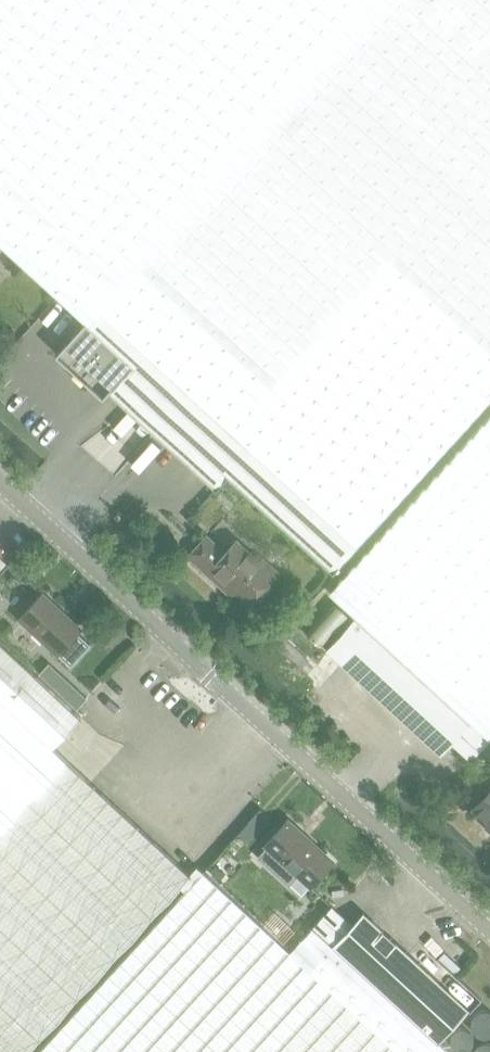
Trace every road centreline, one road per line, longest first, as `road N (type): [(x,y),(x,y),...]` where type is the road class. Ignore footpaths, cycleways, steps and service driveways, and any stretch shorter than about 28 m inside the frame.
road 1 (unclassified): [(489,925),(0,479)]

